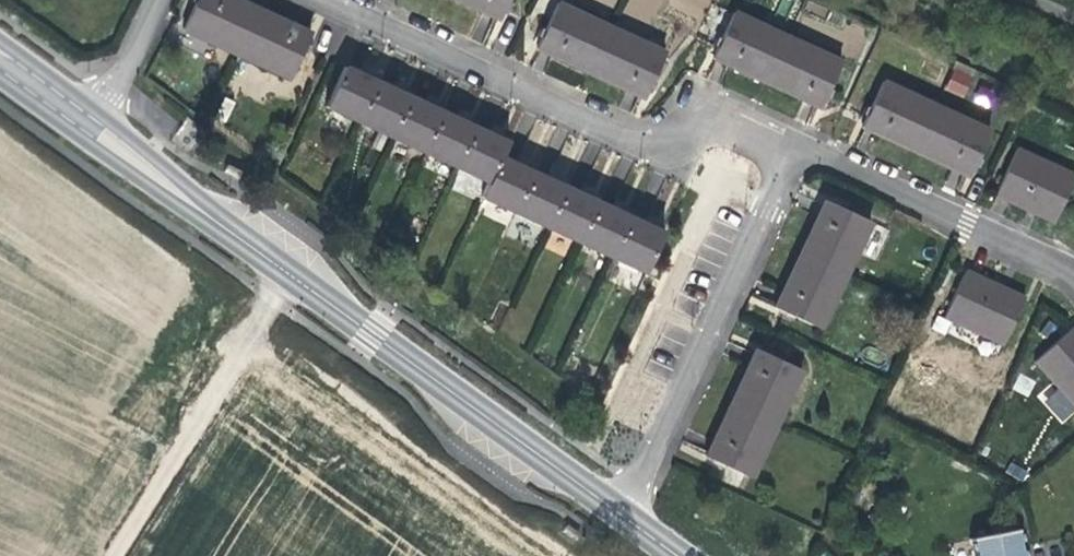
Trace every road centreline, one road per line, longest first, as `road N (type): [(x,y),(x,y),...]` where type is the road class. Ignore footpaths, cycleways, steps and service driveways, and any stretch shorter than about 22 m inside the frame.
road 1 (tertiary): [(87,128),(617,517)]
road 2 (residential): [(762,210),(617,517)]
road 3 (residential): [(342,0),(639,152)]
road 4 (track): [(119,555),(295,279)]
road 5 (residential): [(795,139),(1073,270)]
road 6 (residential): [(639,152),(715,101),(795,139)]
road 7 (residential): [(87,128),(158,0)]
road 8 (residential): [(639,152),(762,210)]

